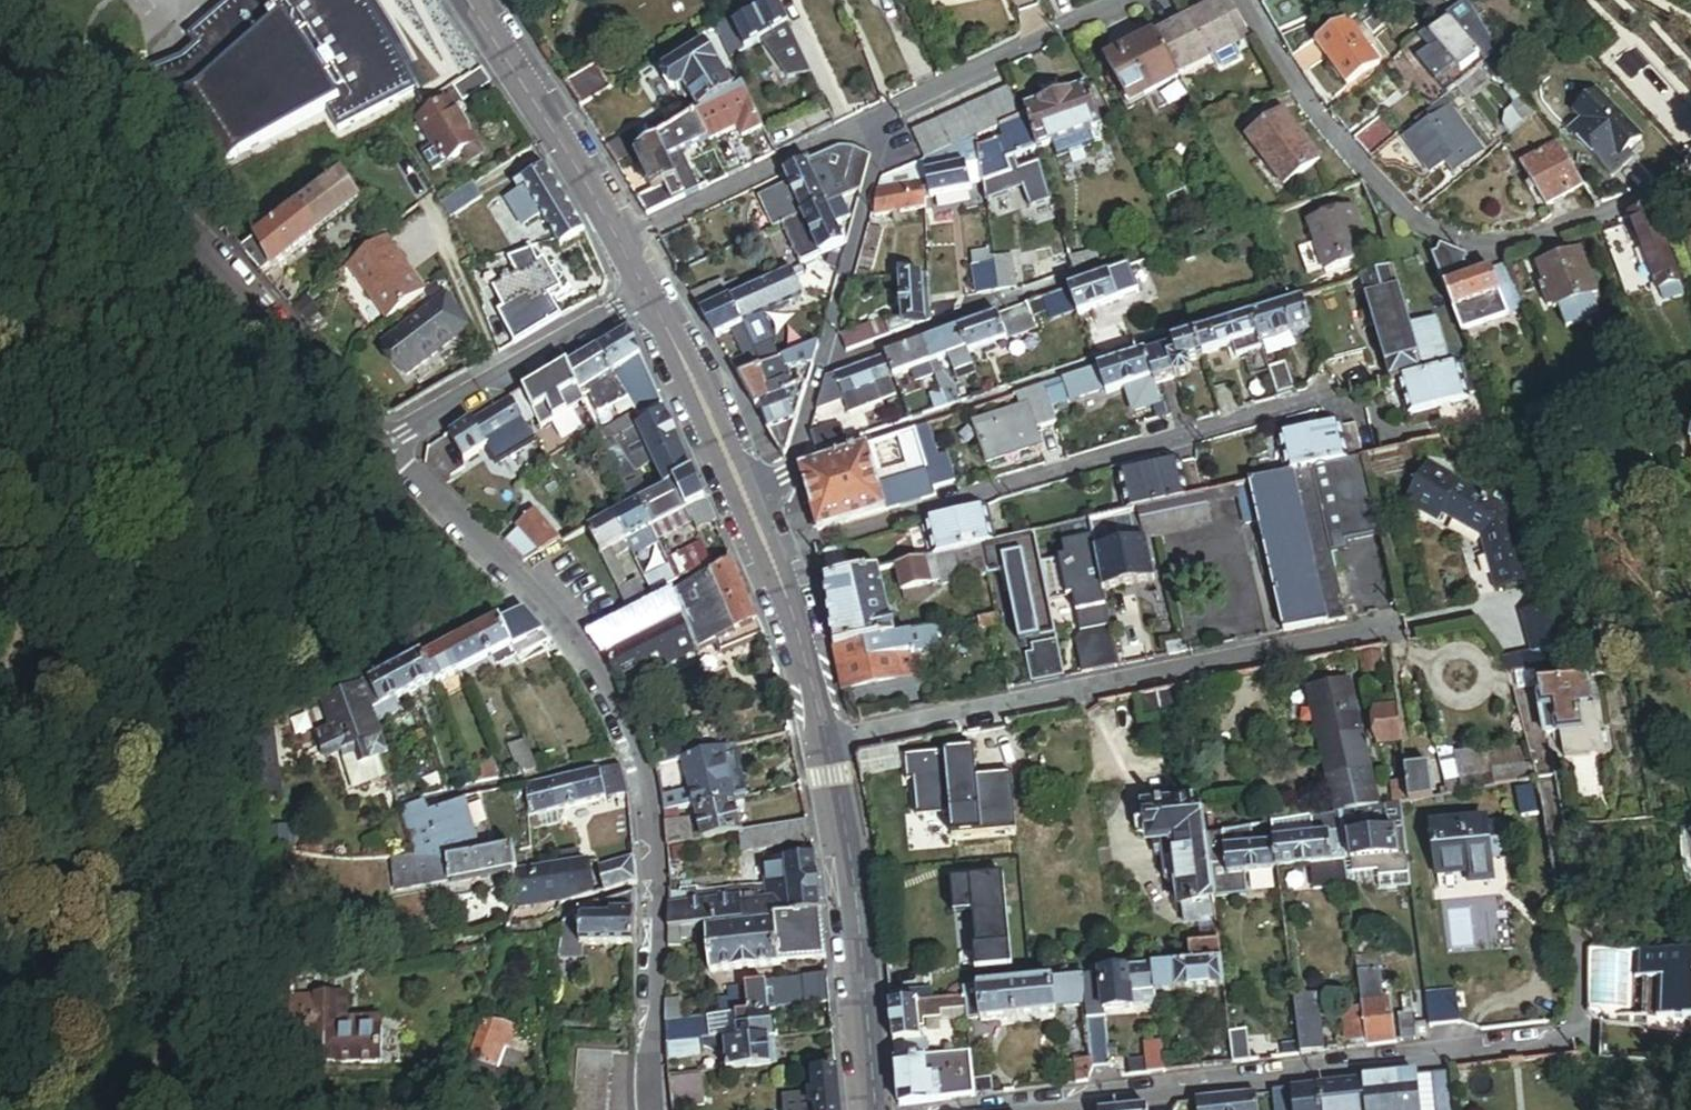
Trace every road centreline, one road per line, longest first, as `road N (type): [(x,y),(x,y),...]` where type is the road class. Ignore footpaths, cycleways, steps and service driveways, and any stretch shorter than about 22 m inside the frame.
road 1 (residential): [(652,1109),(652,884),(632,756),(609,700),(560,638),(384,448)]
road 2 (residential): [(822,741),(1402,621)]
road 3 (residential): [(1578,1040),(1013,1109)]
road 4 (residential): [(0,82),(128,155),(384,448)]
road 5 (tertiary): [(649,294),(770,550),(822,741)]
road 6 (tertiary): [(822,741),(856,928),(868,1109)]
road 7 (tertiary): [(474,0),(558,128),(649,294)]
road 8 (residential): [(384,448),(649,294)]

